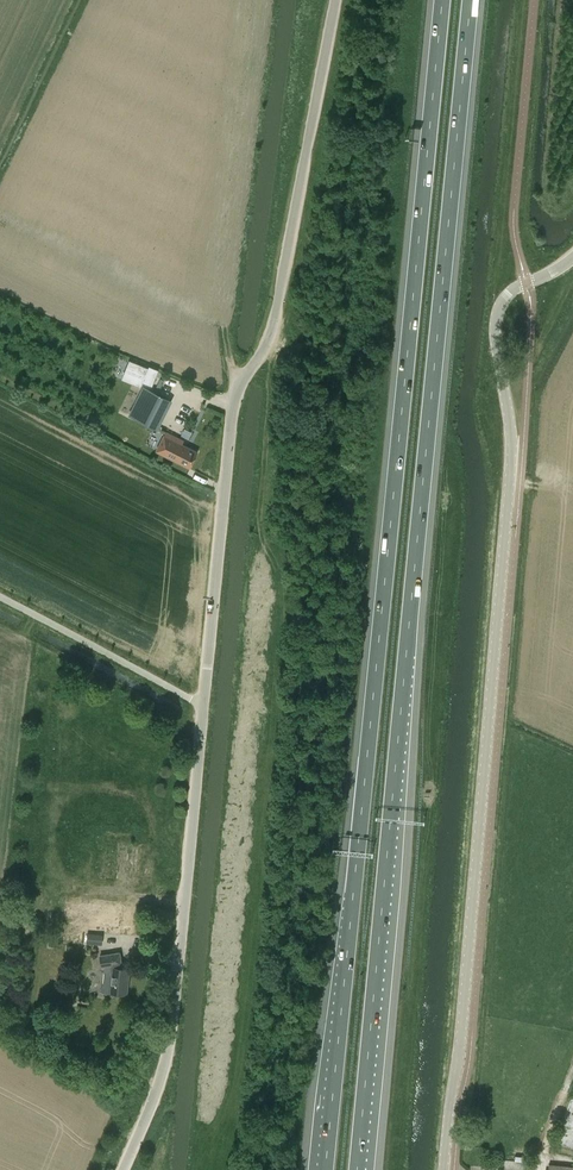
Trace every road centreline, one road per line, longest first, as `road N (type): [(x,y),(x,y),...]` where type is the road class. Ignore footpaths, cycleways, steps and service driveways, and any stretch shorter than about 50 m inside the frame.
road 1 (unclassified): [(125,1169),(168,1061),(233,419),(278,326),(334,0)]
road 2 (motorway): [(443,0),(326,1169)]
road 3 (motorway): [(357,1169),(471,0)]
road 4 (unclassified): [(444,1169),(511,472),(494,323),(512,291),(572,259)]

